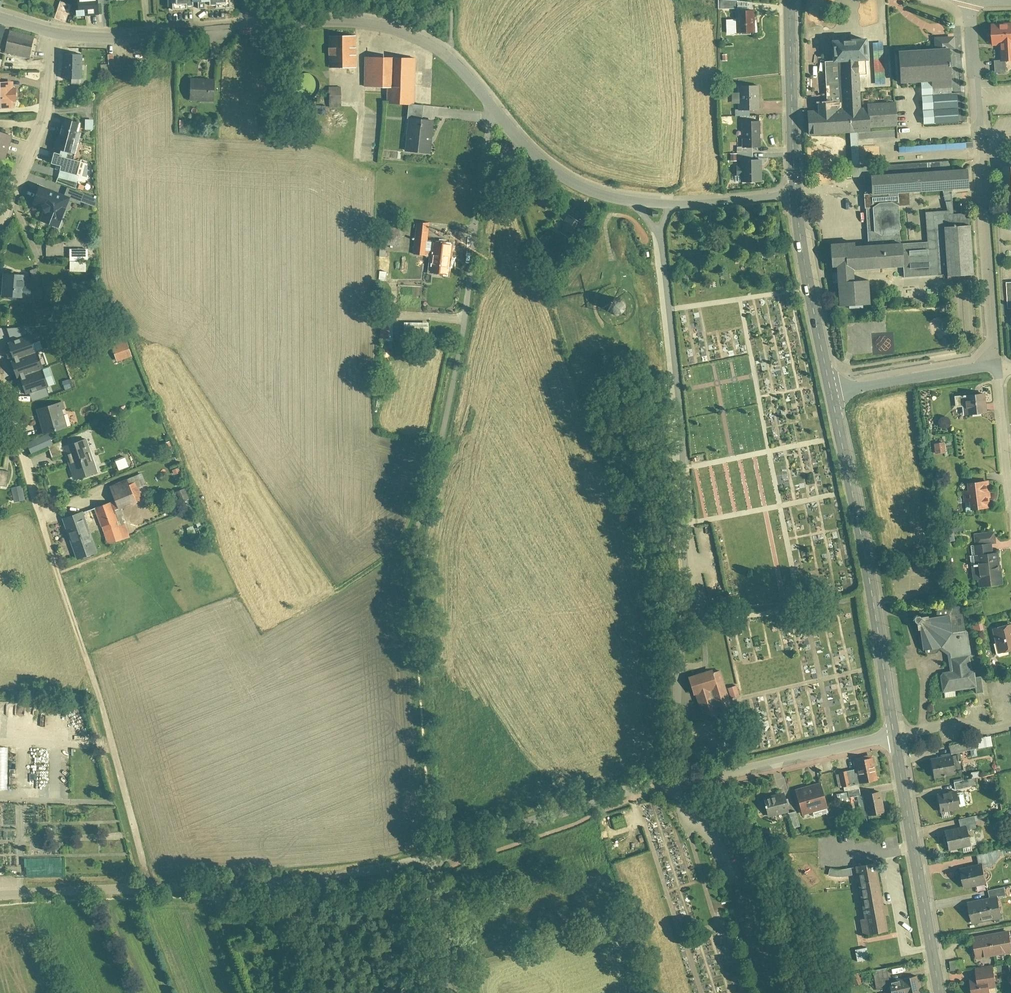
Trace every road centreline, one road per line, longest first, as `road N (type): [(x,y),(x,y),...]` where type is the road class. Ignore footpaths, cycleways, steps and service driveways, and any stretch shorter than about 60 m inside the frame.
road 1 (residential): [(681,777),(680,409),(660,233)]
road 2 (residential): [(148,888),(101,705),(0,379)]
road 3 (residential): [(241,28),(334,19),(411,36),(449,57),(538,158),(567,179),(634,202)]
road 4 (residential): [(967,0),(998,368)]
road 5 (tertiary): [(897,736),(833,394)]
road 6 (residential): [(148,888),(332,873),(434,855)]
road 7 (tertiary): [(940,992),(897,736)]
road 8 (residential): [(434,855),(681,777)]
road 9 (track): [(668,563),(648,412),(615,343)]
road 10 (residential): [(681,777),(897,736)]
road 11 (residential): [(0,231),(44,127),(54,33)]
road 12 (tertiary): [(833,394),(797,195)]
road 13 (tertiary): [(797,195),(791,0)]
road 14 (residential): [(54,33),(138,39),(241,28)]
road 15 (residential): [(833,394),(998,368)]
road 16 (track): [(618,327),(636,479)]
road 17 (residential): [(0,896),(148,888)]
road 18 (residential): [(451,992),(434,855)]
road 19 (residential): [(1010,498),(998,368)]
road 20 (residential): [(672,206),(797,195)]

